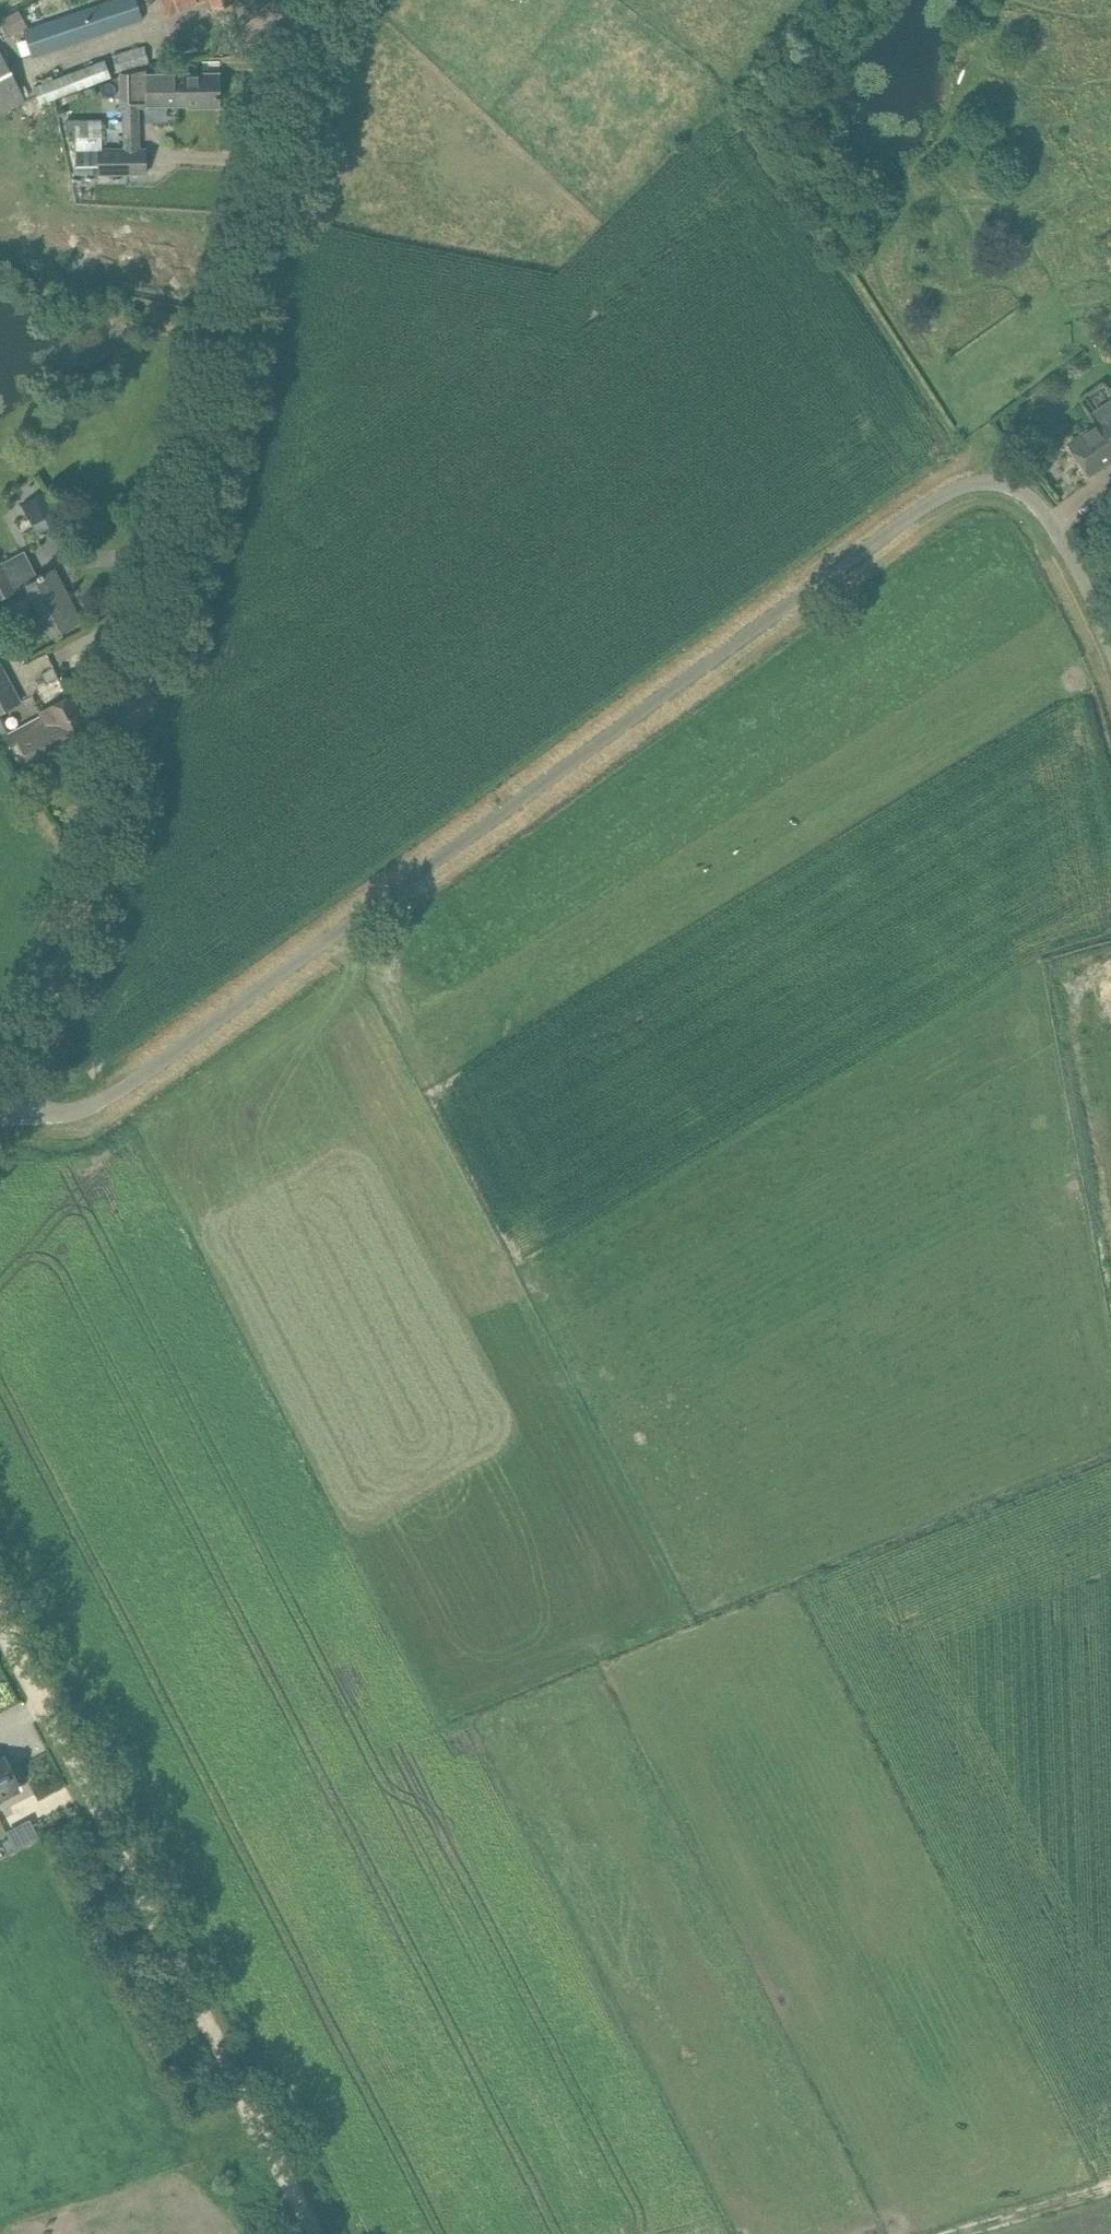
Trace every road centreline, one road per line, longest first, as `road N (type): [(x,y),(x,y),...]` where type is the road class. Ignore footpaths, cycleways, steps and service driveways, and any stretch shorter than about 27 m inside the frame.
road 1 (unclassified): [(2,1096),(71,1111),(109,1097),(958,488),(984,483),(1029,499),(1079,573),(1110,644)]
road 2 (unclassified): [(2,1096),(42,1019),(78,920),(174,530),(320,0)]
road 3 (track): [(0,1618),(312,2233)]

